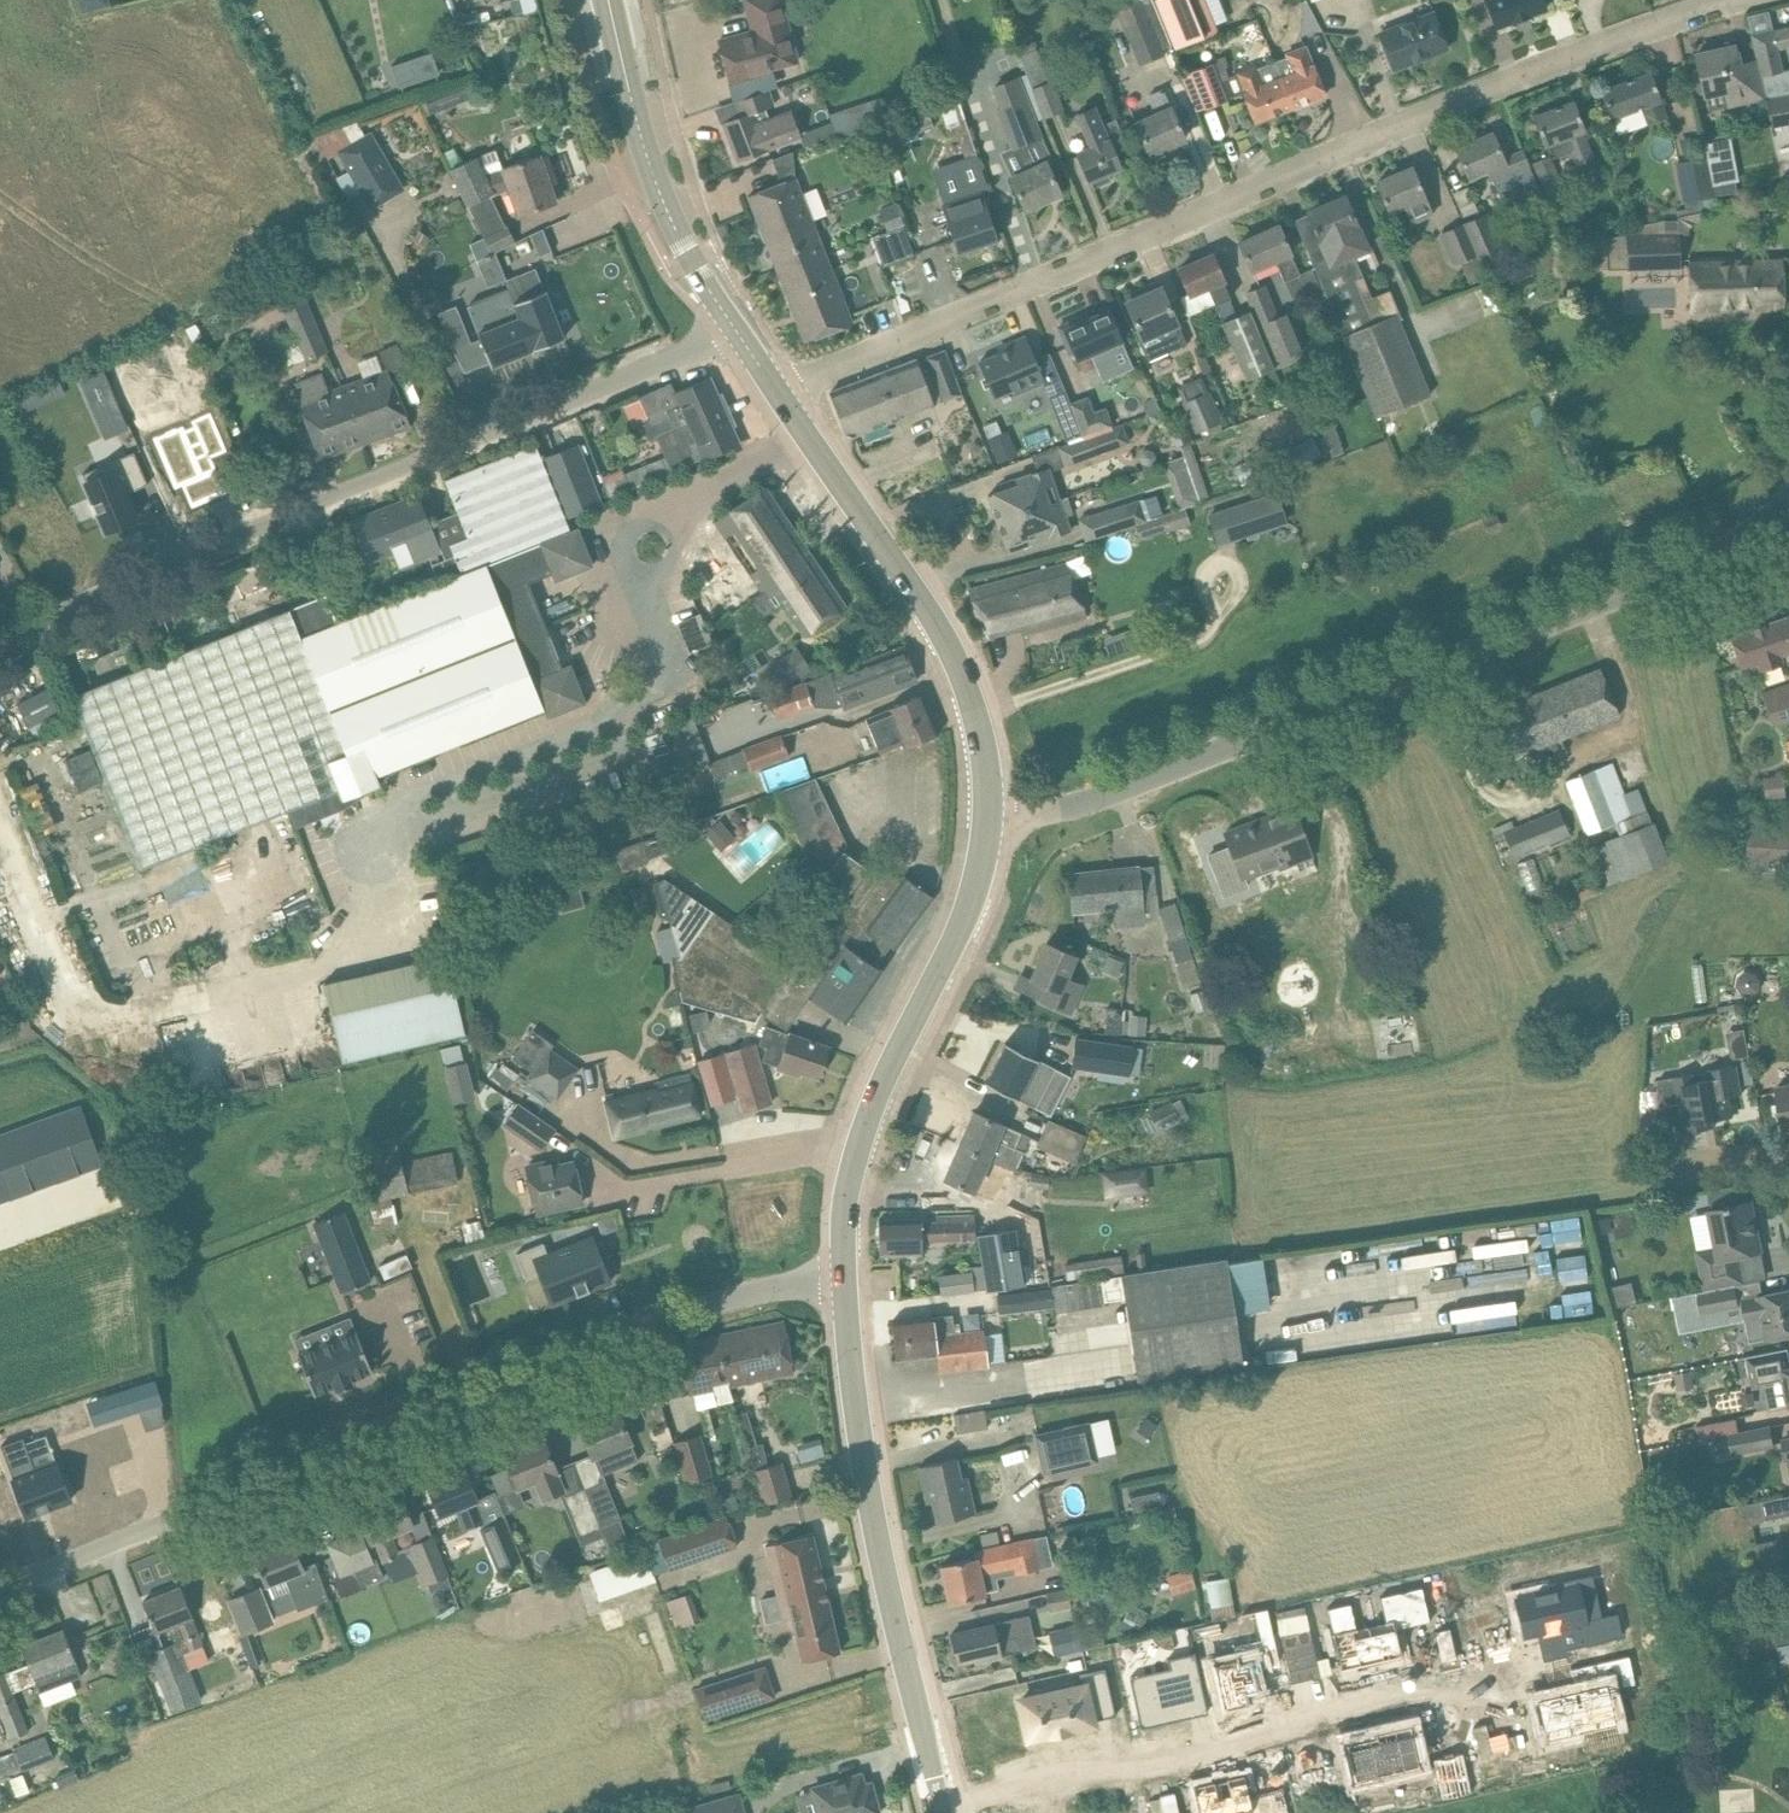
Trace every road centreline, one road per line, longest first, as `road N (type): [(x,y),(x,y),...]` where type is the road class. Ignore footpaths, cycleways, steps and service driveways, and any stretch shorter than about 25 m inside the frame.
road 1 (residential): [(779,393),(1408,121),(1722,0)]
road 2 (unclassified): [(0,1580),(774,1288),(842,1284)]
road 3 (residential): [(988,817),(1089,805),(1728,550),(1788,498)]
road 4 (unclassified): [(0,640),(736,326)]
road 5 (residential): [(946,1810),(1092,1768),(1189,1767),(1379,1701),(1476,1681)]
road 6 (tertiary): [(946,1810),(883,1566),(842,1284)]
road 7 (tertiary): [(842,1284),(844,1209),(861,1137),(957,935),(978,879),(988,817)]
road 8 (tertiary): [(988,817),(977,706),(946,637),(779,393)]
road 9 (tertiary): [(736,326),(677,227),(638,125),(610,0)]

